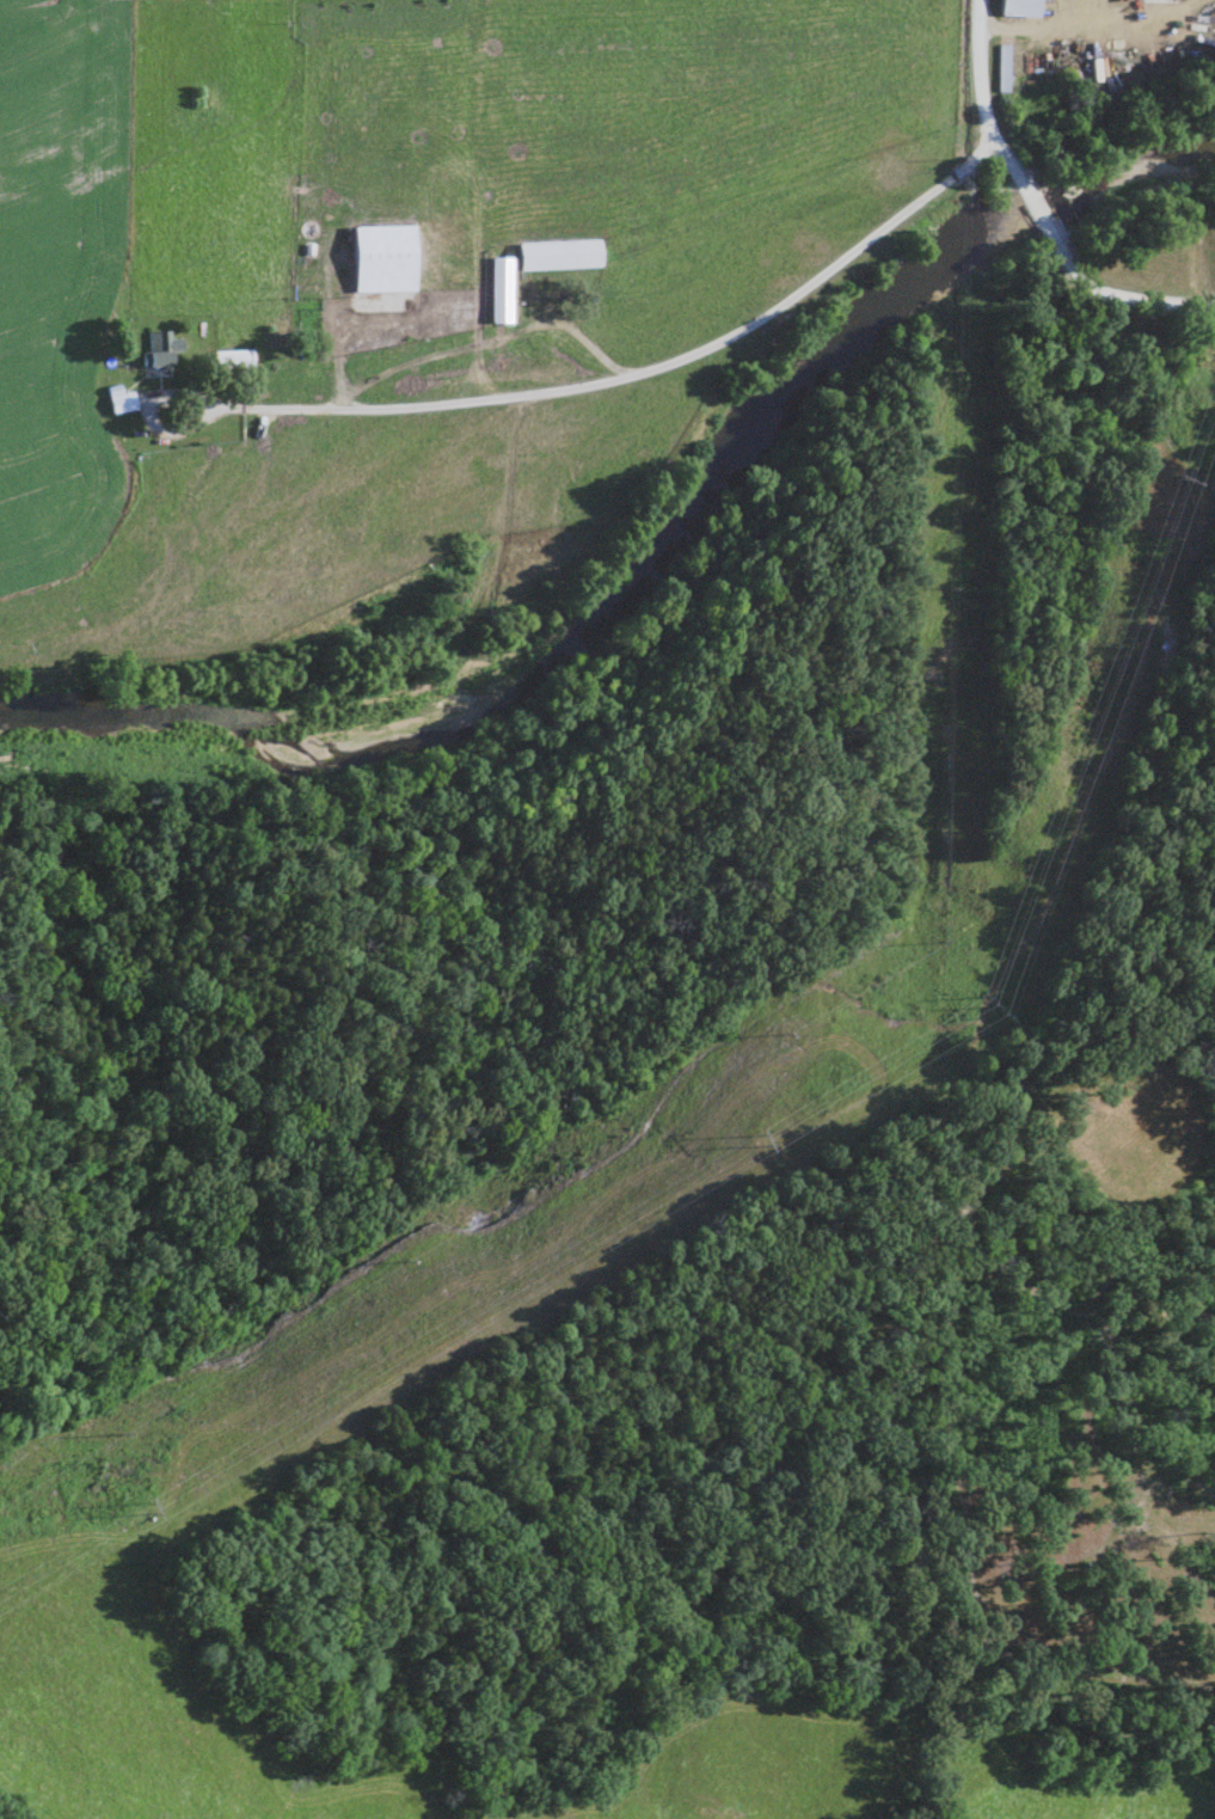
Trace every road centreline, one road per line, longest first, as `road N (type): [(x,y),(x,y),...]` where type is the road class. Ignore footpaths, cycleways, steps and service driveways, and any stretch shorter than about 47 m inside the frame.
road 1 (residential): [(1214,315),(1116,294),(1074,267),(987,105),(984,0)]

